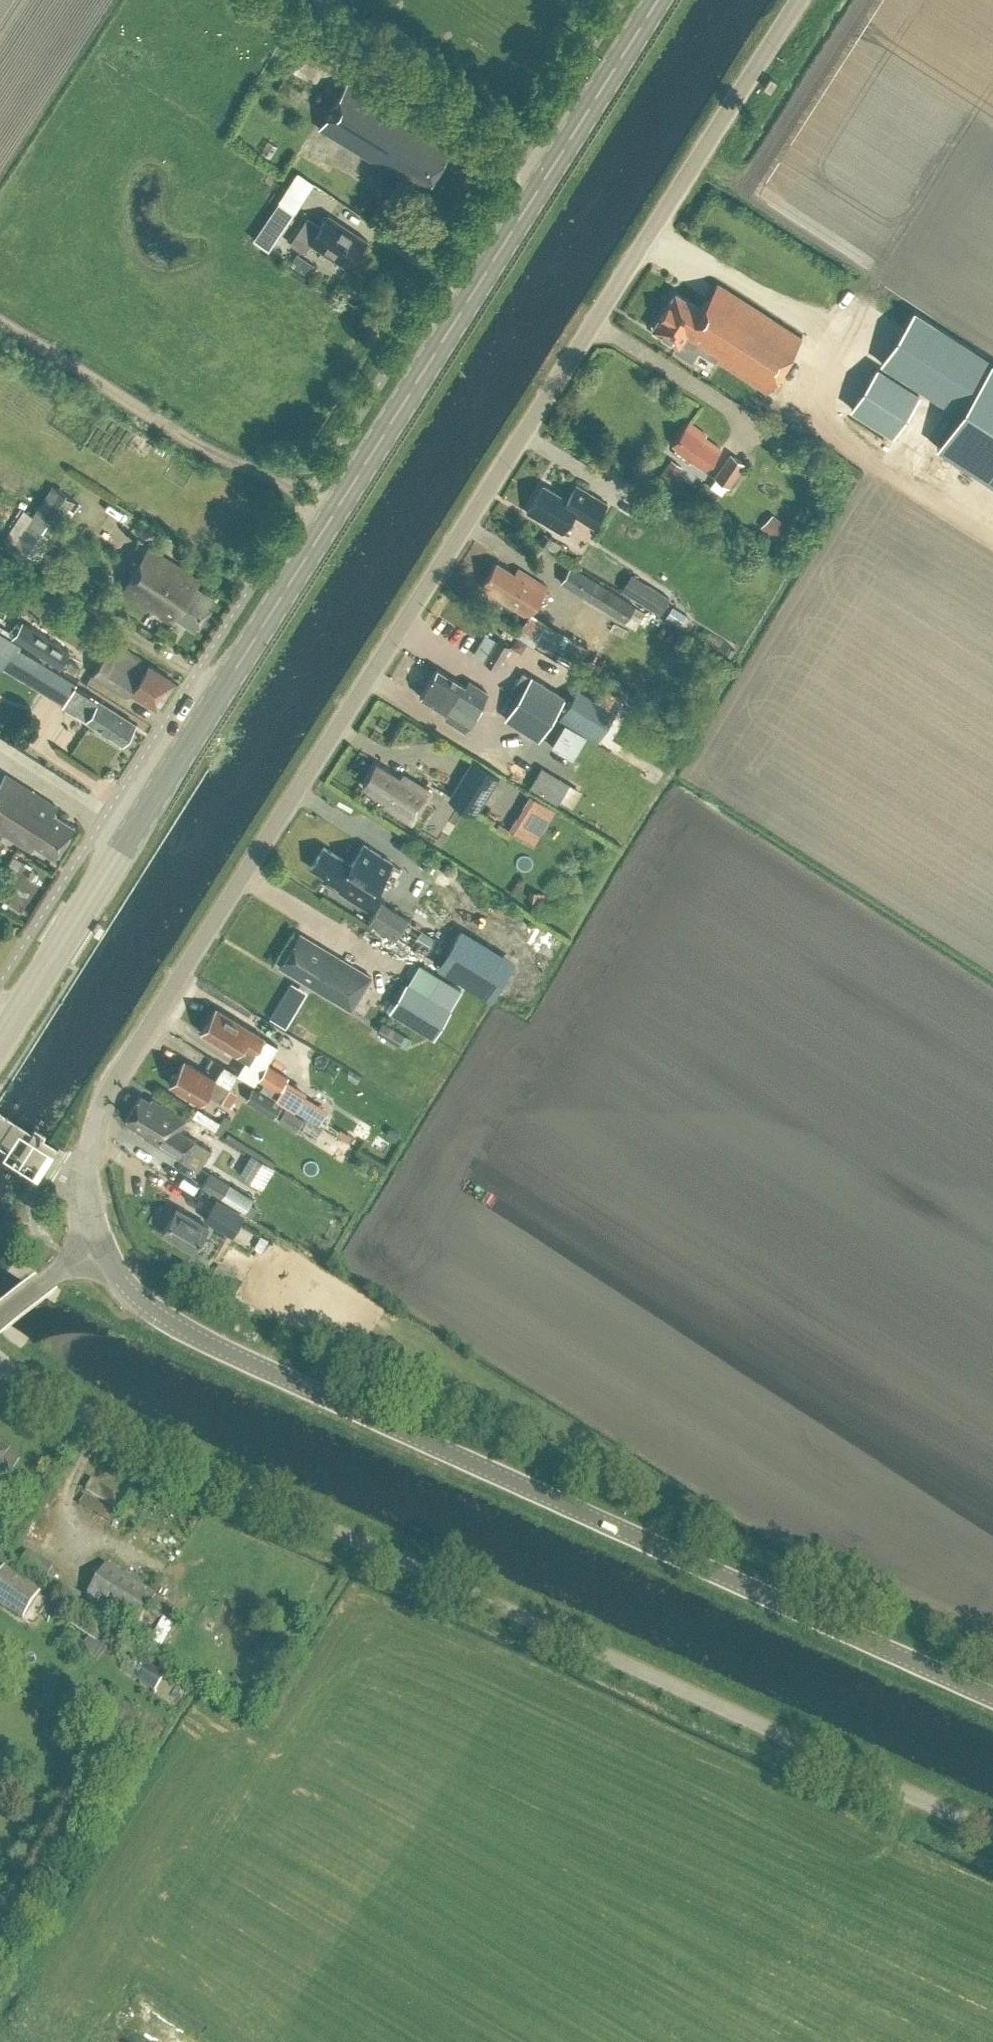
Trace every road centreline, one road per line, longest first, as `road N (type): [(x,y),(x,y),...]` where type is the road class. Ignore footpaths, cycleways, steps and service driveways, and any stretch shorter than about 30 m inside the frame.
road 1 (unclassified): [(81,1176),(112,1080),(798,0)]
road 2 (unclassified): [(992,1832),(102,1425),(0,1367)]
road 3 (tertiary): [(992,1700),(183,1336),(148,1314),(92,1245)]
road 4 (primary): [(0,1038),(334,511)]
road 5 (primary): [(334,511),(558,154)]
road 6 (track): [(306,494),(238,466),(0,320)]
road 7 (unclassified): [(558,154),(316,0)]
road 8 (primary): [(558,154),(655,0)]

